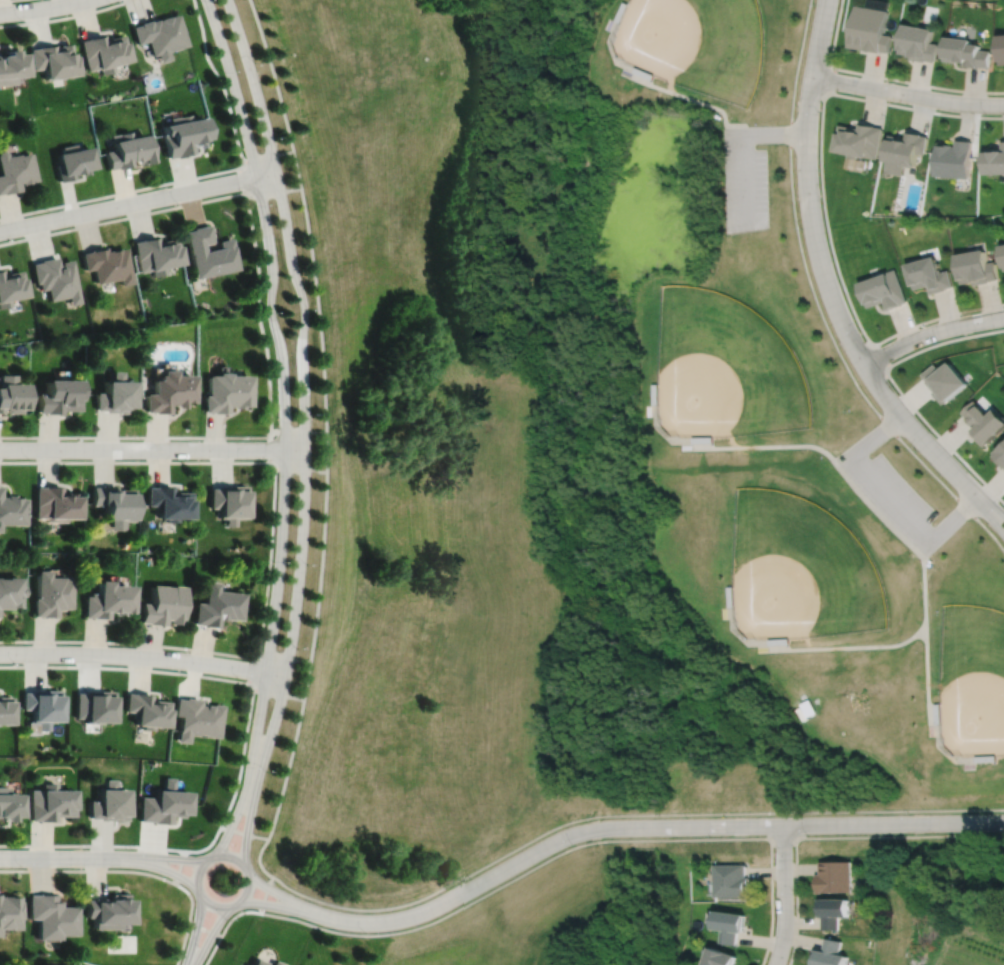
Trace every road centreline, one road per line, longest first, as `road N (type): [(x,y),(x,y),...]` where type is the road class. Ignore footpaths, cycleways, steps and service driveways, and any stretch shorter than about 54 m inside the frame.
road 1 (residential): [(243,864),(296,610),(305,312),(256,85),(228,0)]
road 2 (residential): [(208,0),(262,196),(286,432),(278,593),(253,759),(215,856)]
road 3 (residential): [(1003,821),(590,829),(407,917),(358,922),(316,912)]
road 4 (residential): [(977,496),(879,387),(821,264),(808,198),(807,115),(826,0)]
road 5 (residential): [(0,449),(305,450)]
road 6 (residential): [(285,677),(160,658),(0,654)]
road 7 (residential): [(276,174),(0,231)]
road 8 (residential): [(813,76),(1003,104)]
road 9 (residential): [(210,904),(229,907),(244,896),(249,880),(239,860),(220,855),(202,865),(197,887),(210,904)]
road 10 (residential): [(1003,316),(925,334),(865,364)]
road 11 (residential): [(781,824),(783,923),(774,964)]
road 12 (residential): [(0,857),(126,858)]

